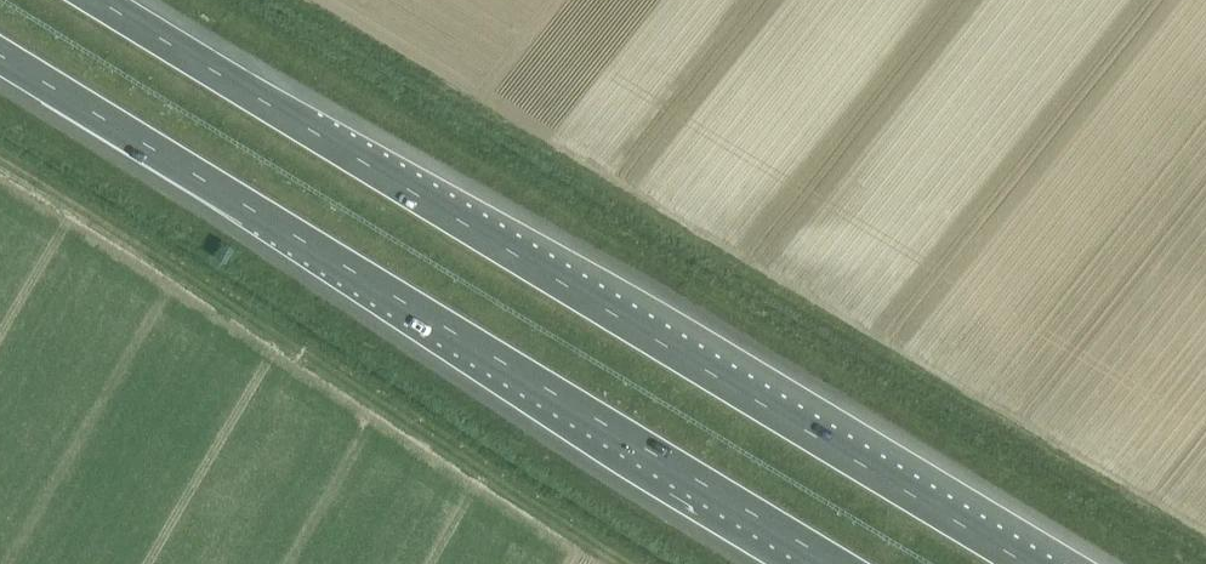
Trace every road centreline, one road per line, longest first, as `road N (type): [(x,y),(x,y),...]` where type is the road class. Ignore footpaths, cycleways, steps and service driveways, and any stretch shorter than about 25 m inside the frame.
road 1 (motorway): [(1037,563),(108,0)]
road 2 (motorway): [(0,56),(840,563)]

